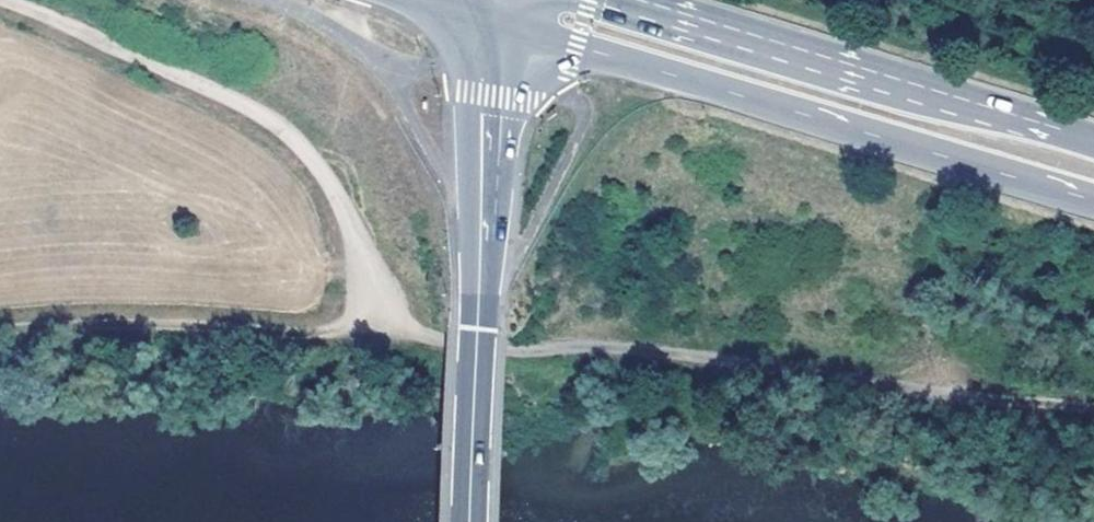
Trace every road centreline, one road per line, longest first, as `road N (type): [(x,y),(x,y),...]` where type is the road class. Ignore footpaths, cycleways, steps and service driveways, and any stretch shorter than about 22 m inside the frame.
road 1 (track): [(0,4),(279,134),(332,196),(381,321),(416,340),(823,377),(1093,413)]
road 2 (primary): [(518,31),(1093,199)]
road 3 (primary): [(1093,142),(615,0)]
road 4 (track): [(381,321),(328,334),(96,322),(0,330)]
road 5 (secondary): [(456,10),(461,143),(481,305)]
road 6 (secondary): [(481,305),(518,31)]
road 7 (secondary): [(474,521),(481,305)]

